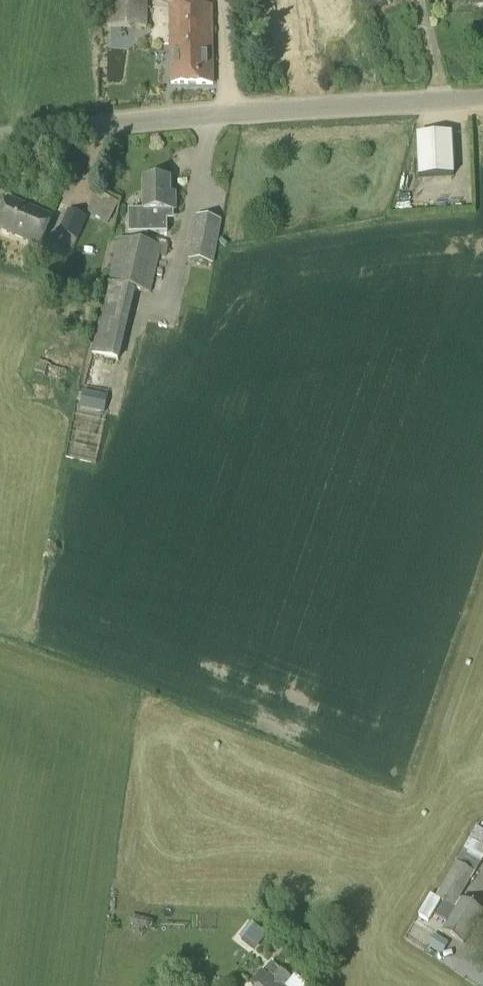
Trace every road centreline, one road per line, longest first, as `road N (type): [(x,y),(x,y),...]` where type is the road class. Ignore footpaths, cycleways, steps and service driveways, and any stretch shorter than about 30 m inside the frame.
road 1 (tertiary): [(0,143),(206,116),(482,99)]

